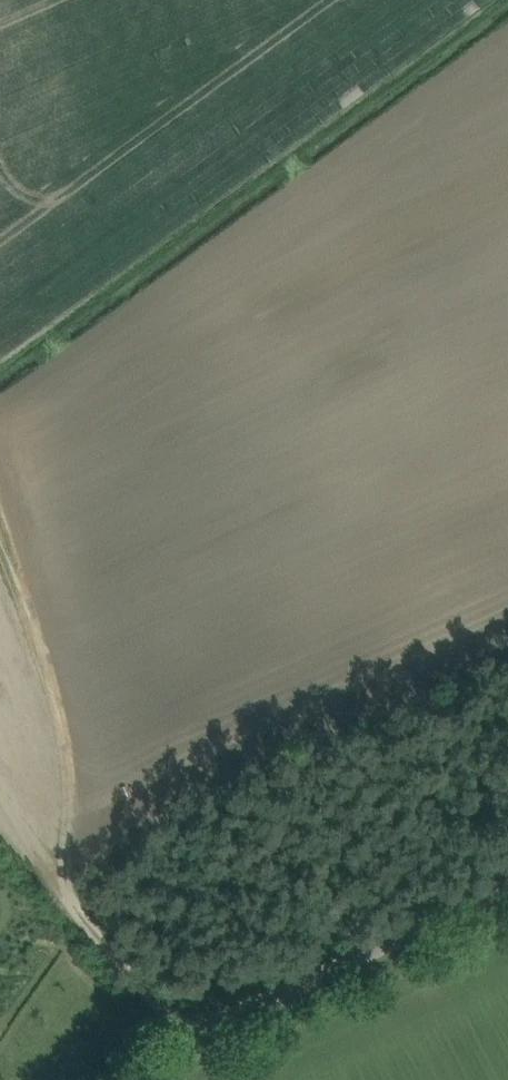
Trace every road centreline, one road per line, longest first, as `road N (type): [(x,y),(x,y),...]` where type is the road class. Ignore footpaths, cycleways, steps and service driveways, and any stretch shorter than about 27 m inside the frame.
road 1 (unclassified): [(148,1079),(217,1016),(507,883)]

